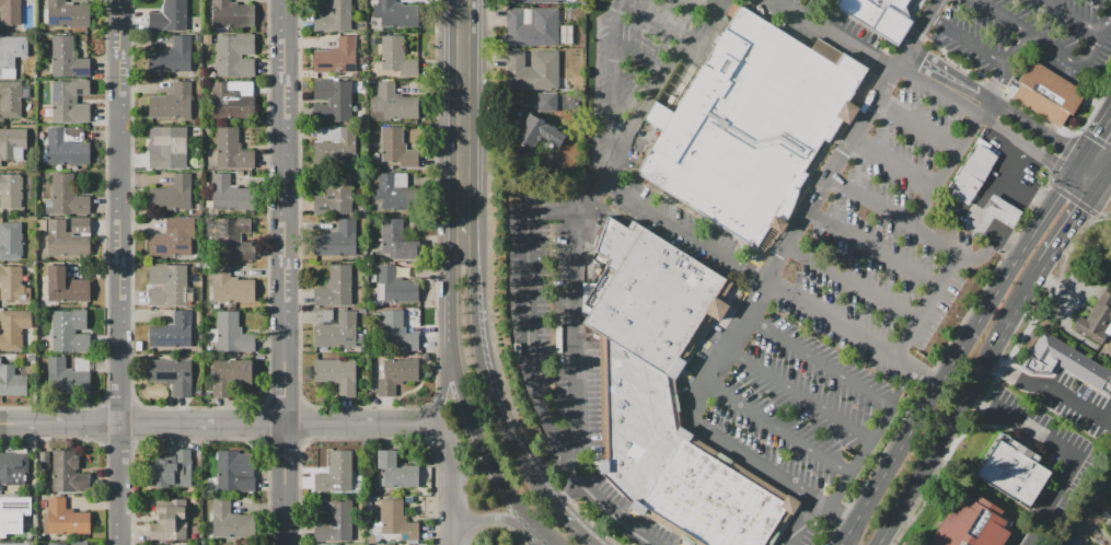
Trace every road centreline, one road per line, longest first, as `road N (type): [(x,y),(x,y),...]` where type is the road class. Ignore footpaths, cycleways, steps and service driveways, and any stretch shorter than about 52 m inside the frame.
road 1 (residential): [(121,0),(126,544)]
road 2 (residential): [(286,0),(287,544)]
road 3 (secondary): [(1083,154),(839,544)]
road 4 (residential): [(435,424),(0,424)]
road 5 (secondary): [(877,544),(1042,264)]
road 6 (tertiary): [(568,523),(523,464),(489,391),(465,230)]
road 7 (tertiary): [(464,0),(465,230)]
road 8 (tertiary): [(465,230),(451,275),(448,369)]
road 9 (residential): [(435,424),(452,448),(451,544)]

